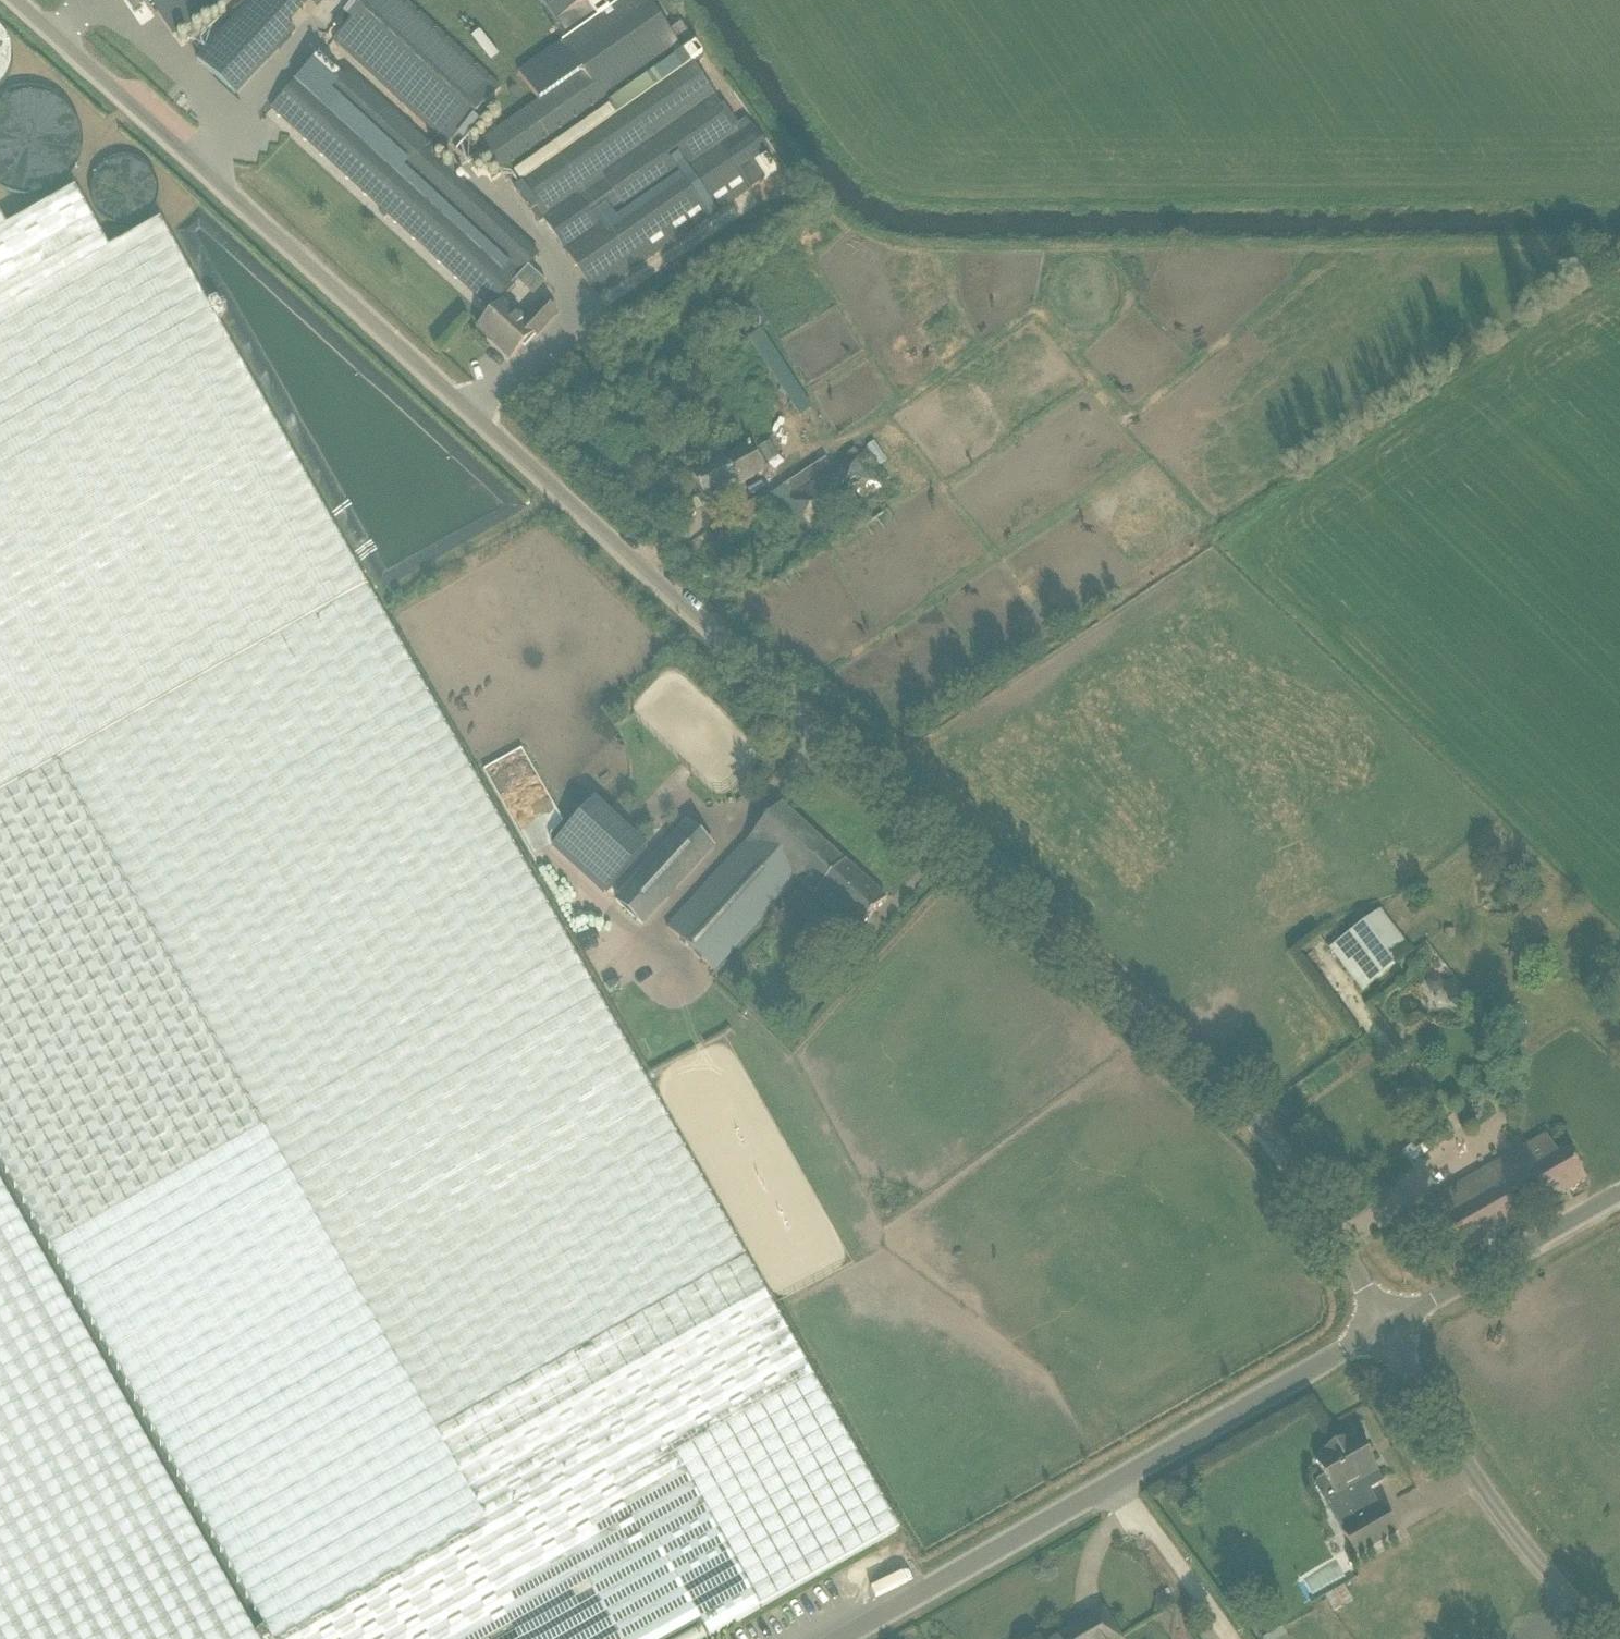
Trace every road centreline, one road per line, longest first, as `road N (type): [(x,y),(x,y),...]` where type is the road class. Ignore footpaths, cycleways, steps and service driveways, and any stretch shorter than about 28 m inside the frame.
road 1 (unclassified): [(1391,1323),(1320,1207),(1229,1096),(25,0)]
road 2 (unclassified): [(841,1638),(1391,1323)]
road 3 (unclassified): [(1619,1637),(1543,1560),(1473,1463),(1391,1323)]
road 4 (unclassified): [(1391,1323),(1619,1191)]

